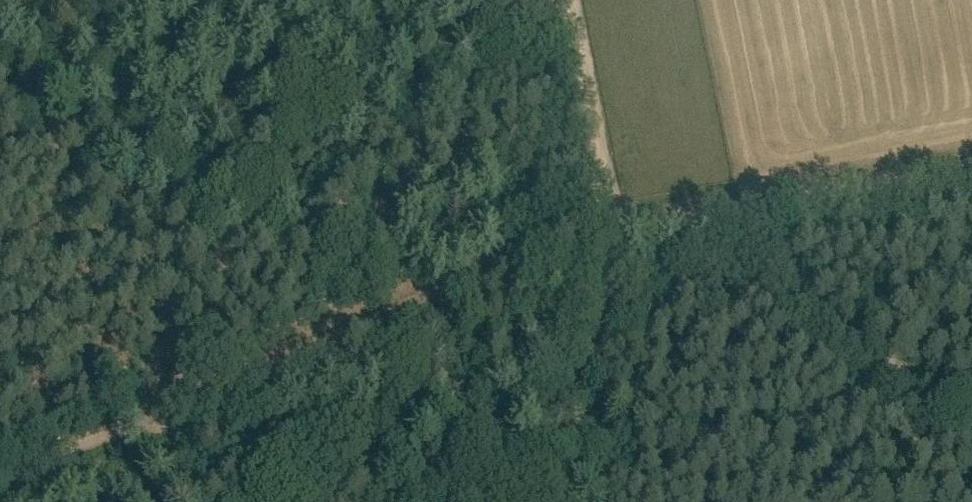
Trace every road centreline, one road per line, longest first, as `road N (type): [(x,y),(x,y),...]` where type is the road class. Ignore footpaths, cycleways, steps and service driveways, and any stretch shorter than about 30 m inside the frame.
road 1 (track): [(126,427),(517,252),(607,233)]
road 2 (track): [(488,491),(327,439),(220,440),(126,427)]
road 3 (unclassified): [(971,165),(607,233)]
road 4 (track): [(607,233),(559,487)]
road 5 (track): [(632,456),(687,435),(768,436),(828,420),(860,399)]
road 6 (track): [(567,0),(607,233)]
road 7 (track): [(126,427),(0,482)]

